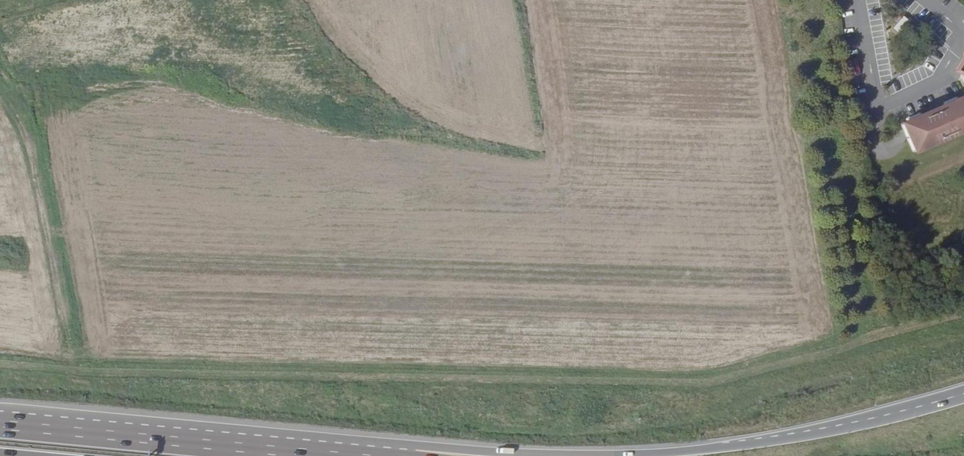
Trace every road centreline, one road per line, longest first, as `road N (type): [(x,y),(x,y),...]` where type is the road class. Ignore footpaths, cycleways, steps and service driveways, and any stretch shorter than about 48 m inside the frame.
road 1 (motorway): [(963,398),(881,423),(706,450),(466,455)]
road 2 (motorway): [(331,455),(0,425)]

